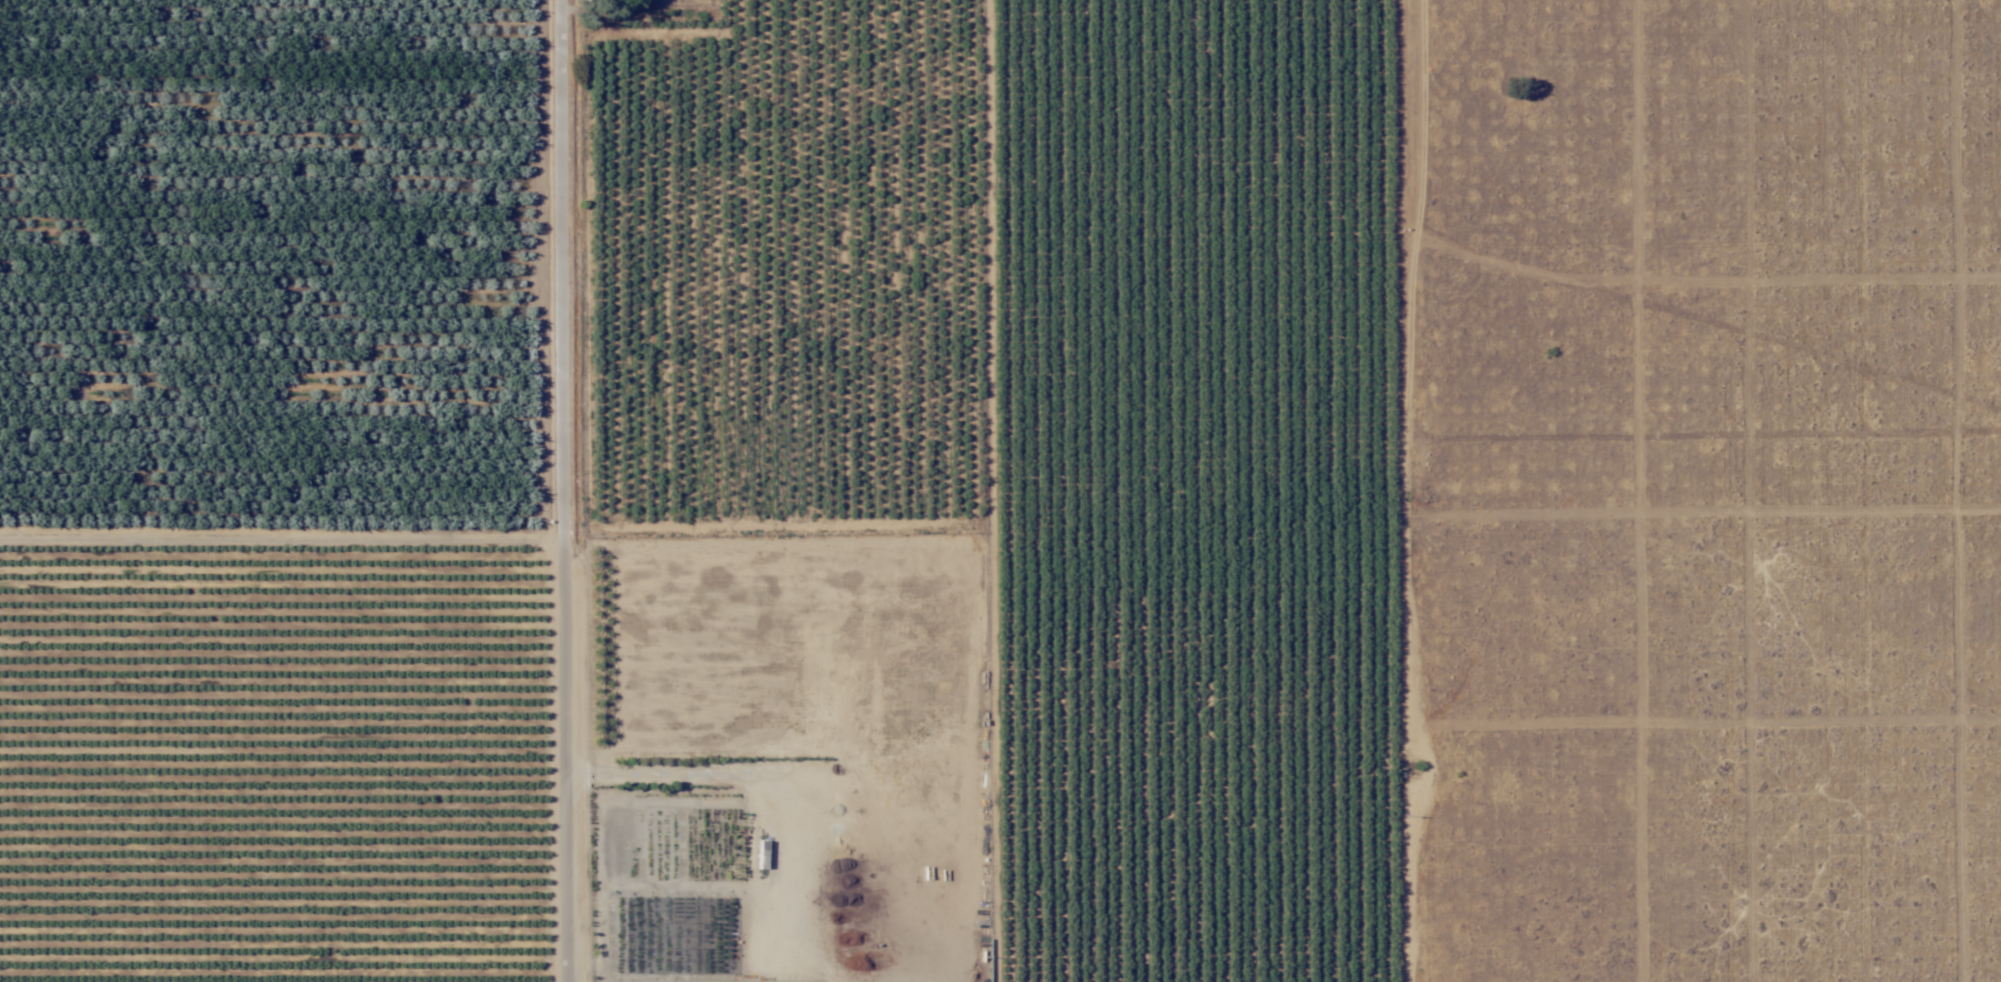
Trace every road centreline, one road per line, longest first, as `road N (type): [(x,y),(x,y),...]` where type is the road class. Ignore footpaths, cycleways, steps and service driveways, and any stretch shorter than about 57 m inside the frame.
road 1 (residential): [(573,981),(562,0)]

